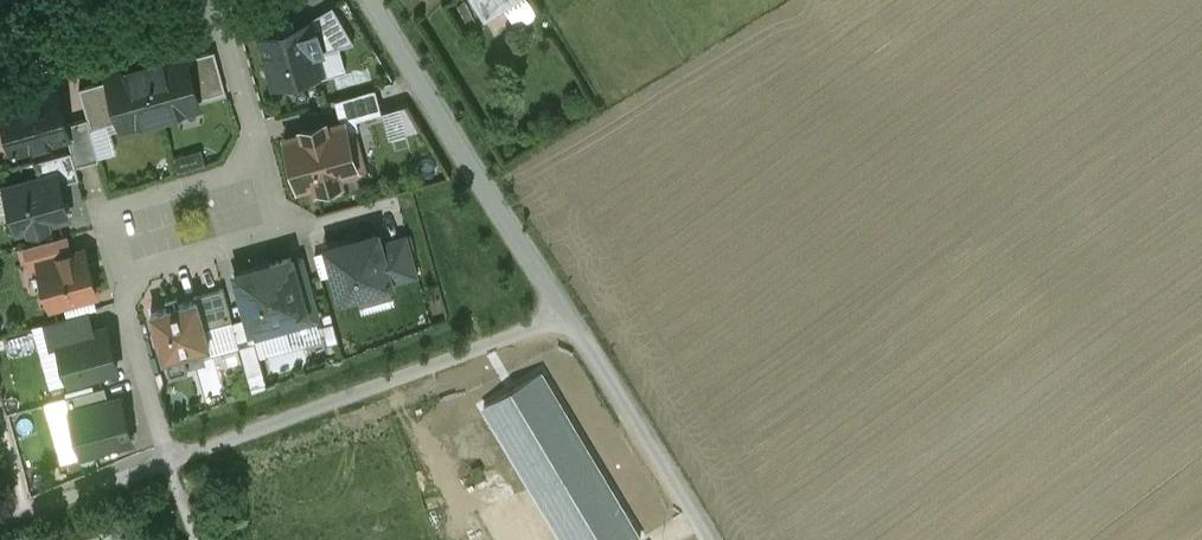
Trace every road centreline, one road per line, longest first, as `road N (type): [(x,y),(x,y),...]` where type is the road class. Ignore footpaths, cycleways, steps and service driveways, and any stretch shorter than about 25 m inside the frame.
road 1 (residential): [(370,0),(568,312)]
road 2 (residential): [(568,312),(714,539)]
road 3 (residential): [(260,167),(103,210),(120,276)]
road 4 (residential): [(120,276),(169,465)]
road 5 (residential): [(213,0),(260,167)]
road 6 (residential): [(120,276),(280,234)]
road 7 (residential): [(128,0),(0,33)]
road 8 (residential): [(280,234),(397,202)]

